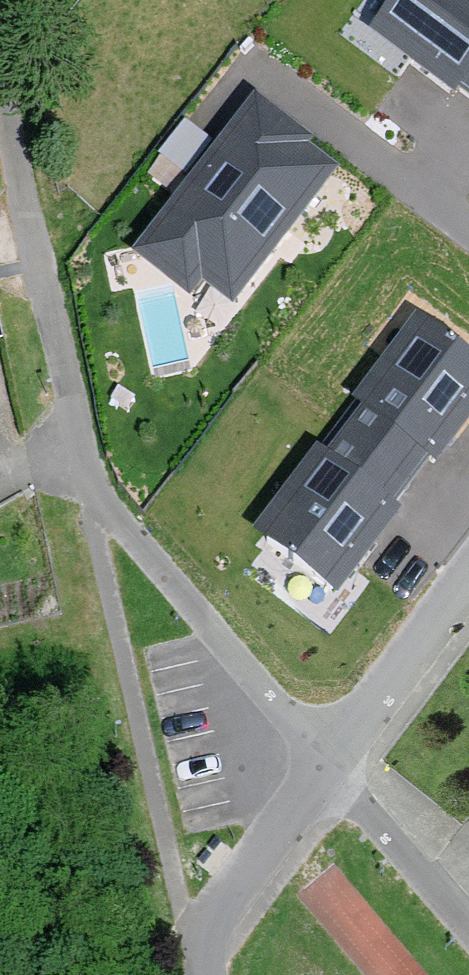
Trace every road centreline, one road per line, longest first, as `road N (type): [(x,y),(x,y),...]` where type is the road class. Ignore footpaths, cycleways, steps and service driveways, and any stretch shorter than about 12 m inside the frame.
road 1 (residential): [(86,477),(178,897),(201,959)]
road 2 (residential): [(86,477),(333,758)]
road 3 (residential): [(0,115),(27,263),(86,477)]
road 4 (residential): [(333,758),(212,923),(201,959)]
road 5 (residential): [(468,575),(333,758)]

